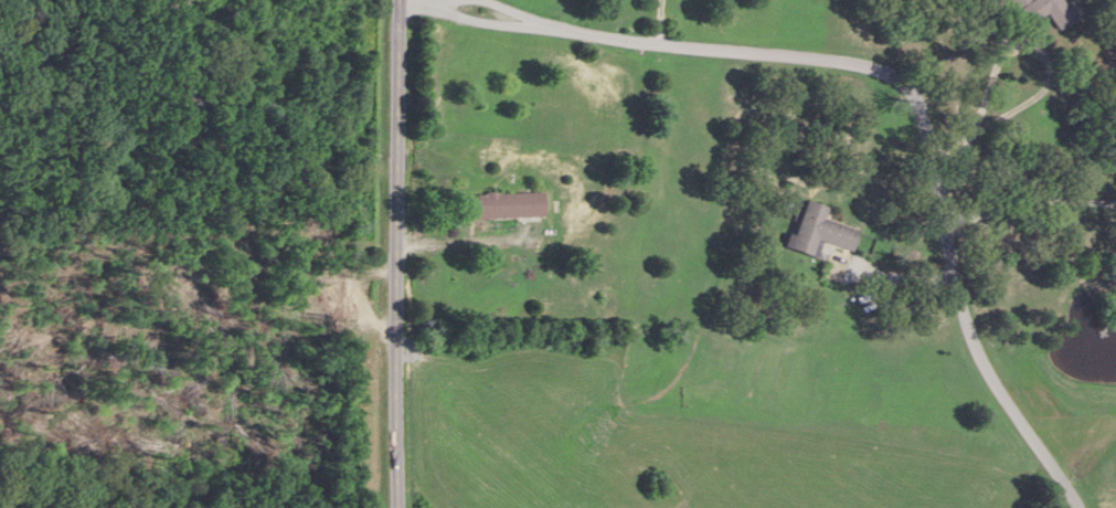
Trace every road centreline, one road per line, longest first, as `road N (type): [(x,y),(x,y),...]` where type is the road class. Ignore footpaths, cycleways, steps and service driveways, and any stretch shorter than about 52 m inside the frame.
road 1 (residential): [(1076,507),(980,358),(905,87),(825,64),(616,44),(465,10),(400,8)]
road 2 (tertiary): [(398,507),(400,0)]
road 3 (residential): [(944,234),(998,210),(1115,205)]

